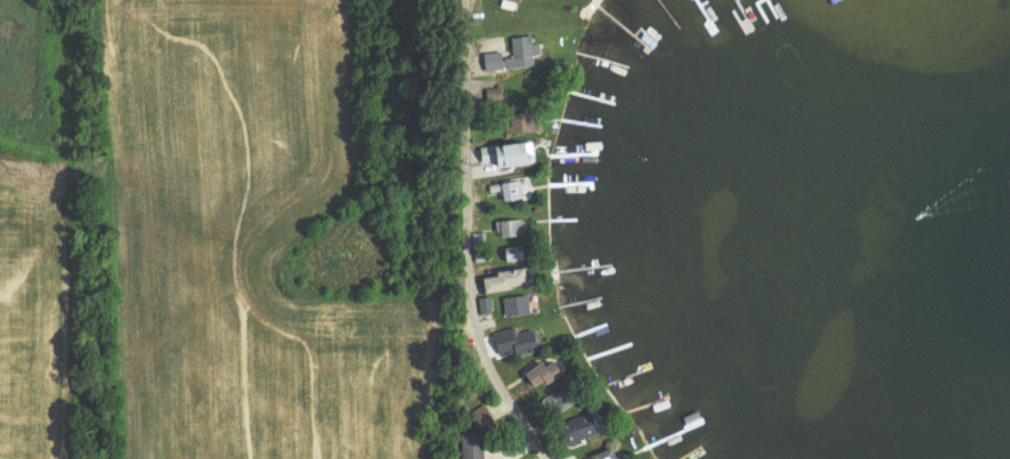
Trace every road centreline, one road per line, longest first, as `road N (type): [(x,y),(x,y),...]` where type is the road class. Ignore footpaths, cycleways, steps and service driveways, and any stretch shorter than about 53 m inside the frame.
road 1 (residential): [(544,458),(479,348),(468,267),(460,0)]

